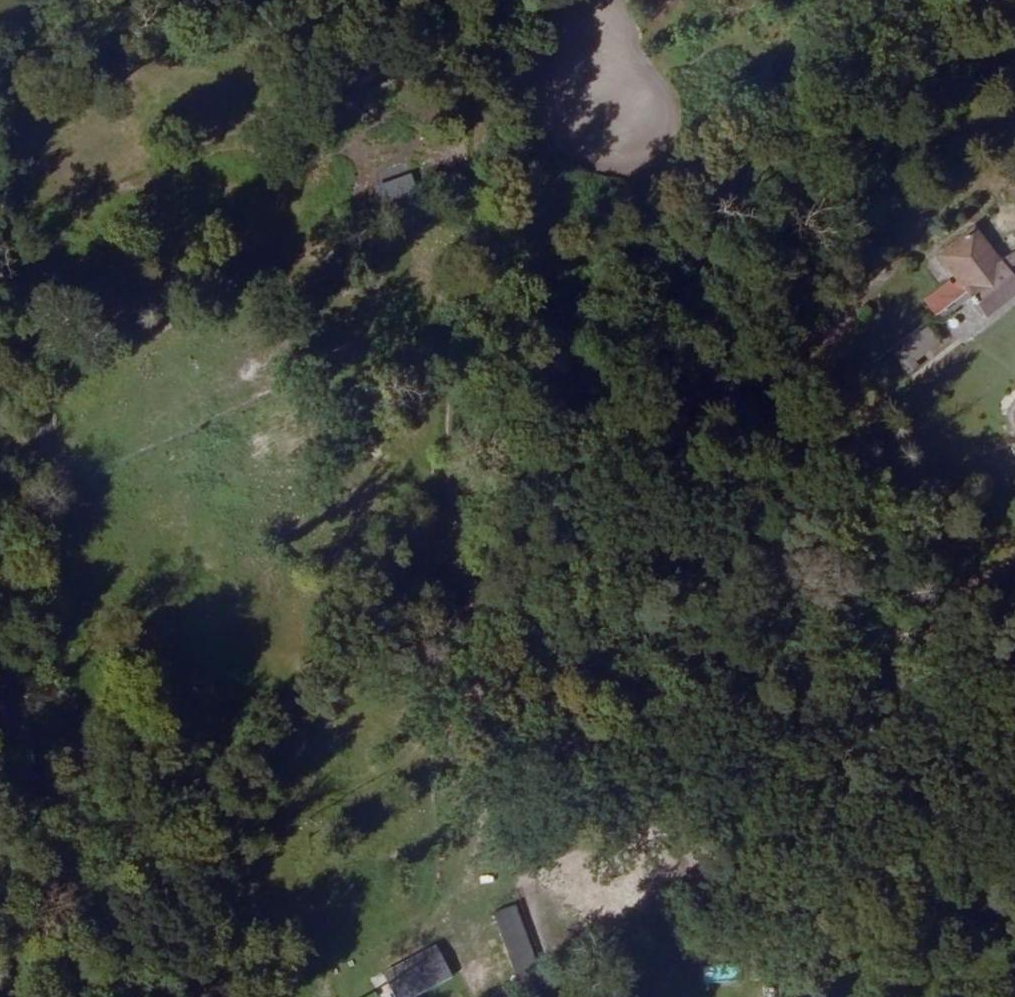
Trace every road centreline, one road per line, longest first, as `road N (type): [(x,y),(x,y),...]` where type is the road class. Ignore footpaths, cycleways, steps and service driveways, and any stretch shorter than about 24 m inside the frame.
road 1 (track): [(1014,916),(749,802),(528,770),(469,806),(459,905),(491,996)]

